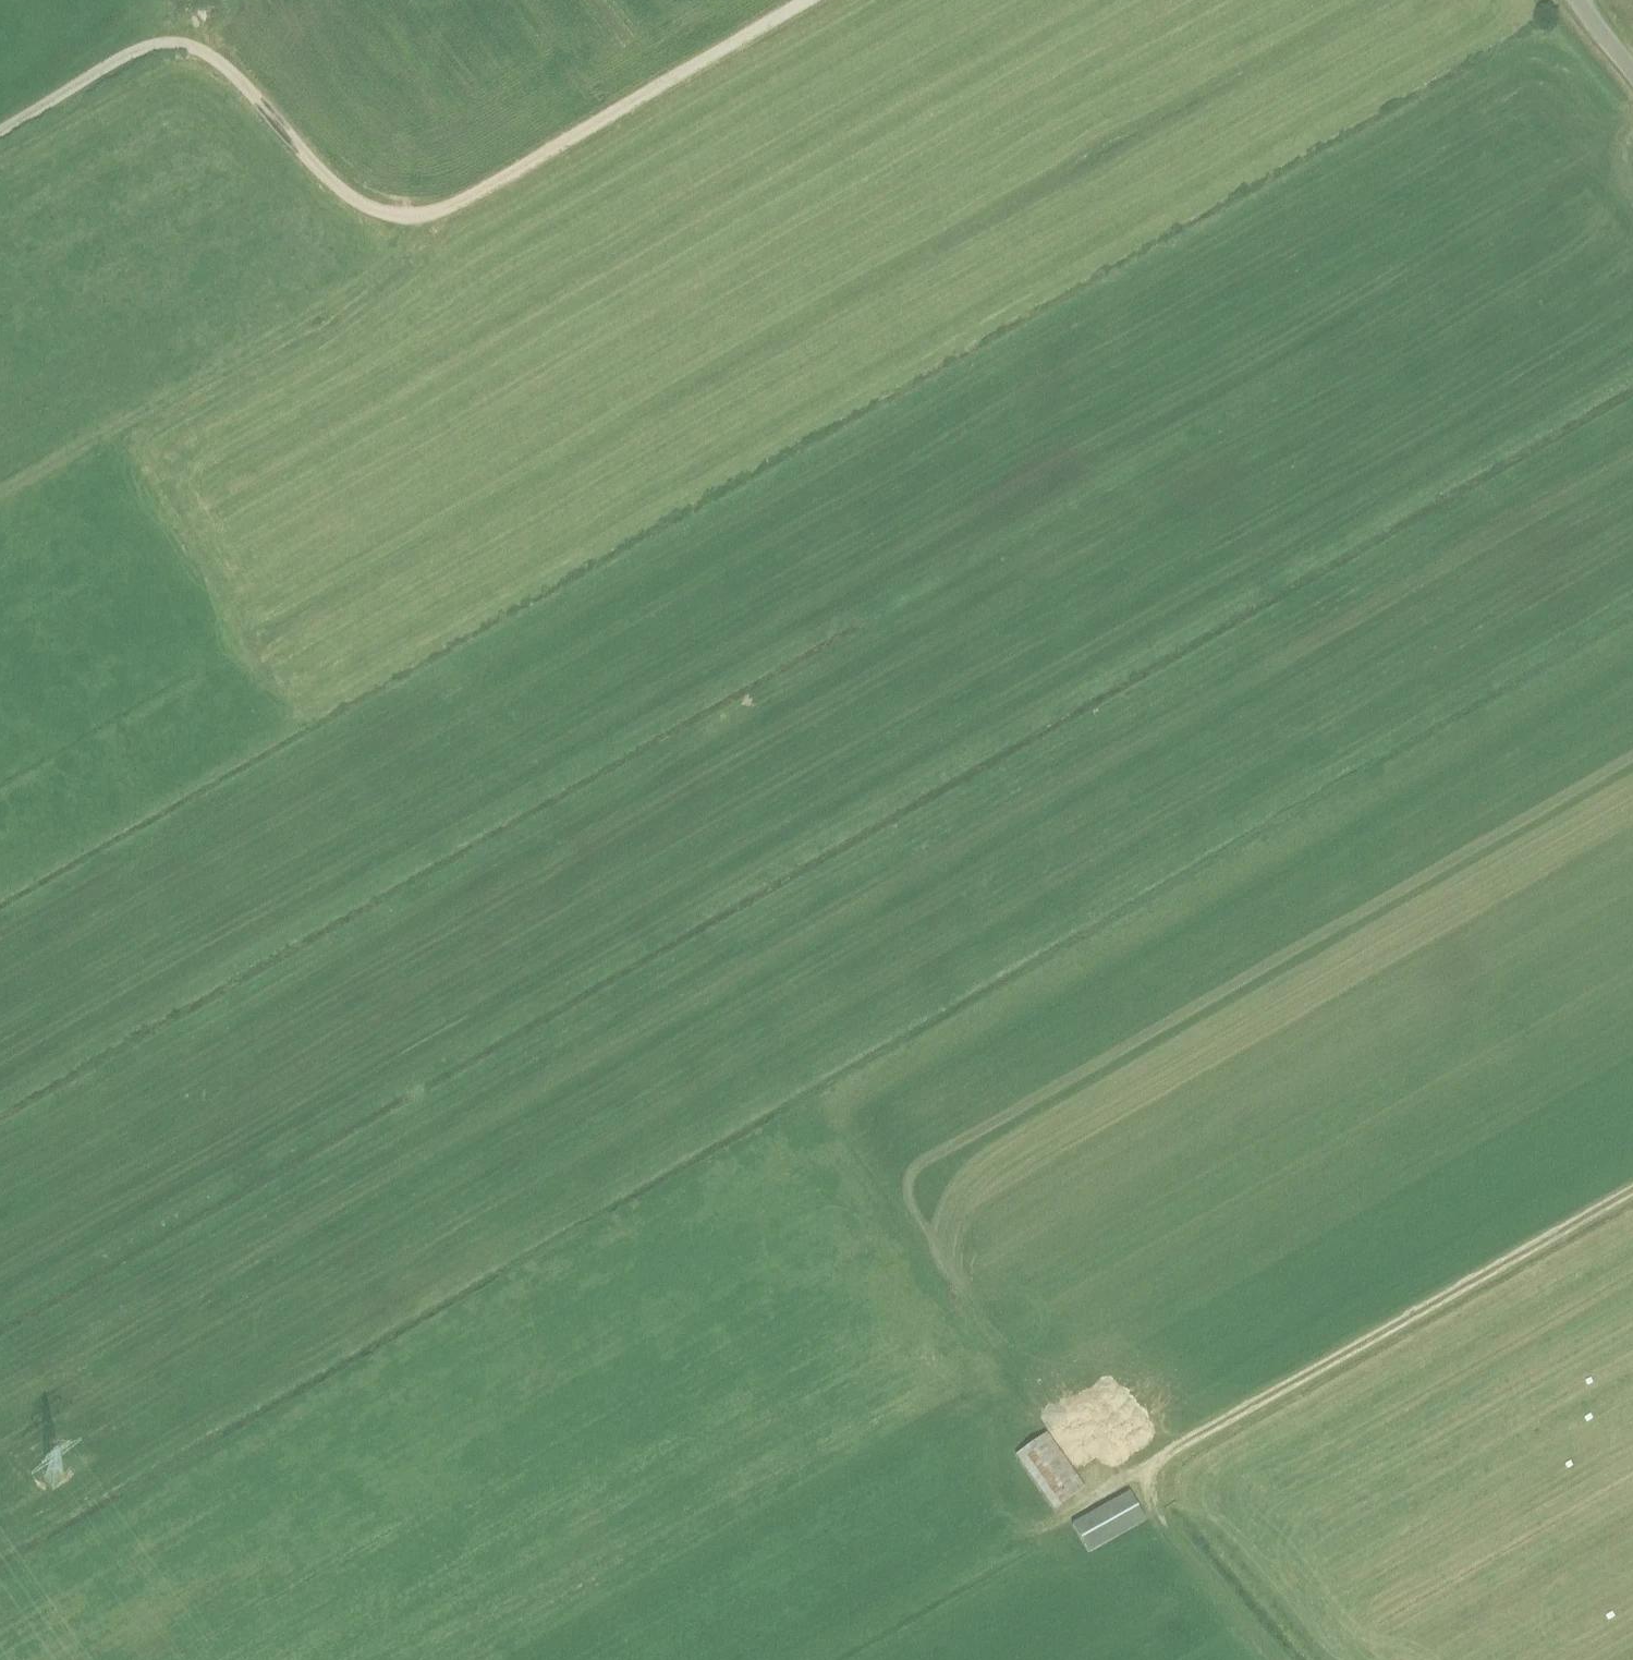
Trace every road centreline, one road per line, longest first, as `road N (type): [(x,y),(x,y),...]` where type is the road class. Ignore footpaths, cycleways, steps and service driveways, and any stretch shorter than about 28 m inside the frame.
road 1 (track): [(1102,1489),(1632,1188)]

